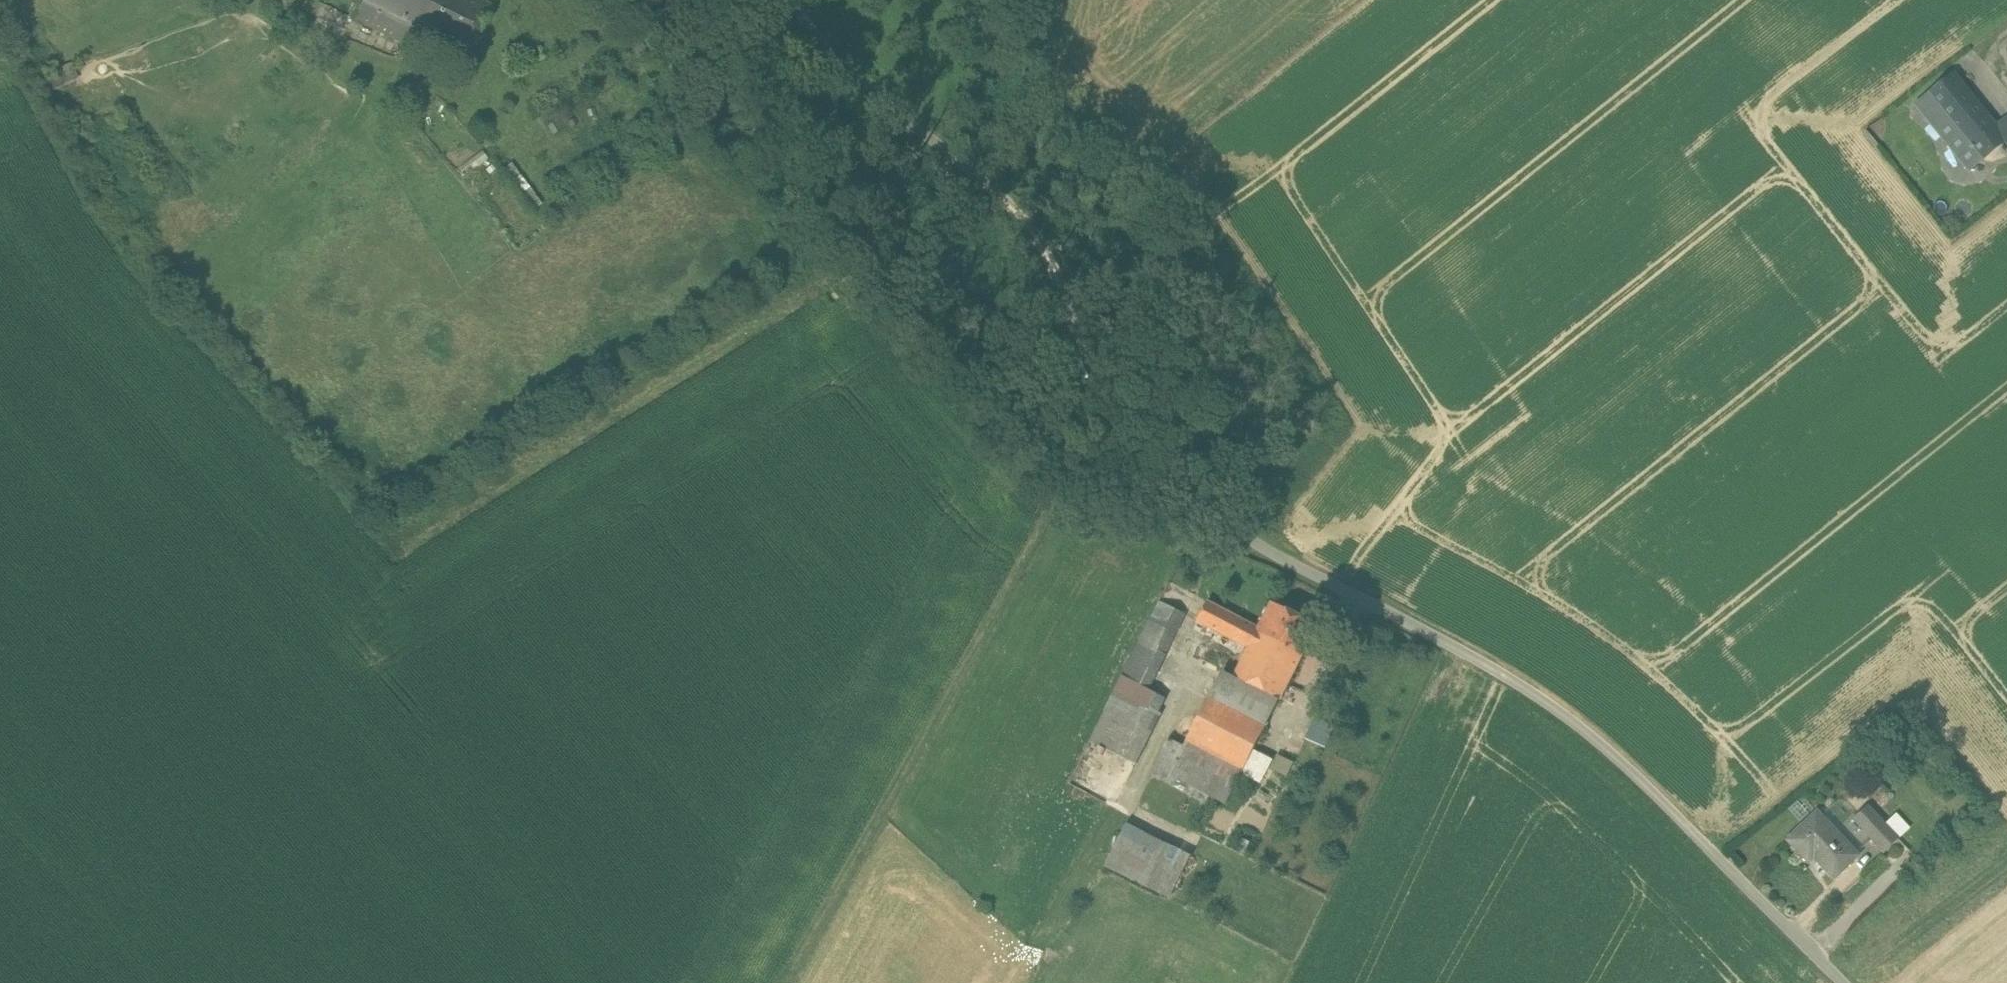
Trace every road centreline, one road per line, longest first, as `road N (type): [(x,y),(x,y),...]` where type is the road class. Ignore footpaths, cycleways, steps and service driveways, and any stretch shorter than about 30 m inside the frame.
road 1 (unclassified): [(796,0),(847,69),(1030,222),(1092,387),(1262,545),(1564,708),(1842,982)]
road 2 (track): [(785,982),(1057,502)]

